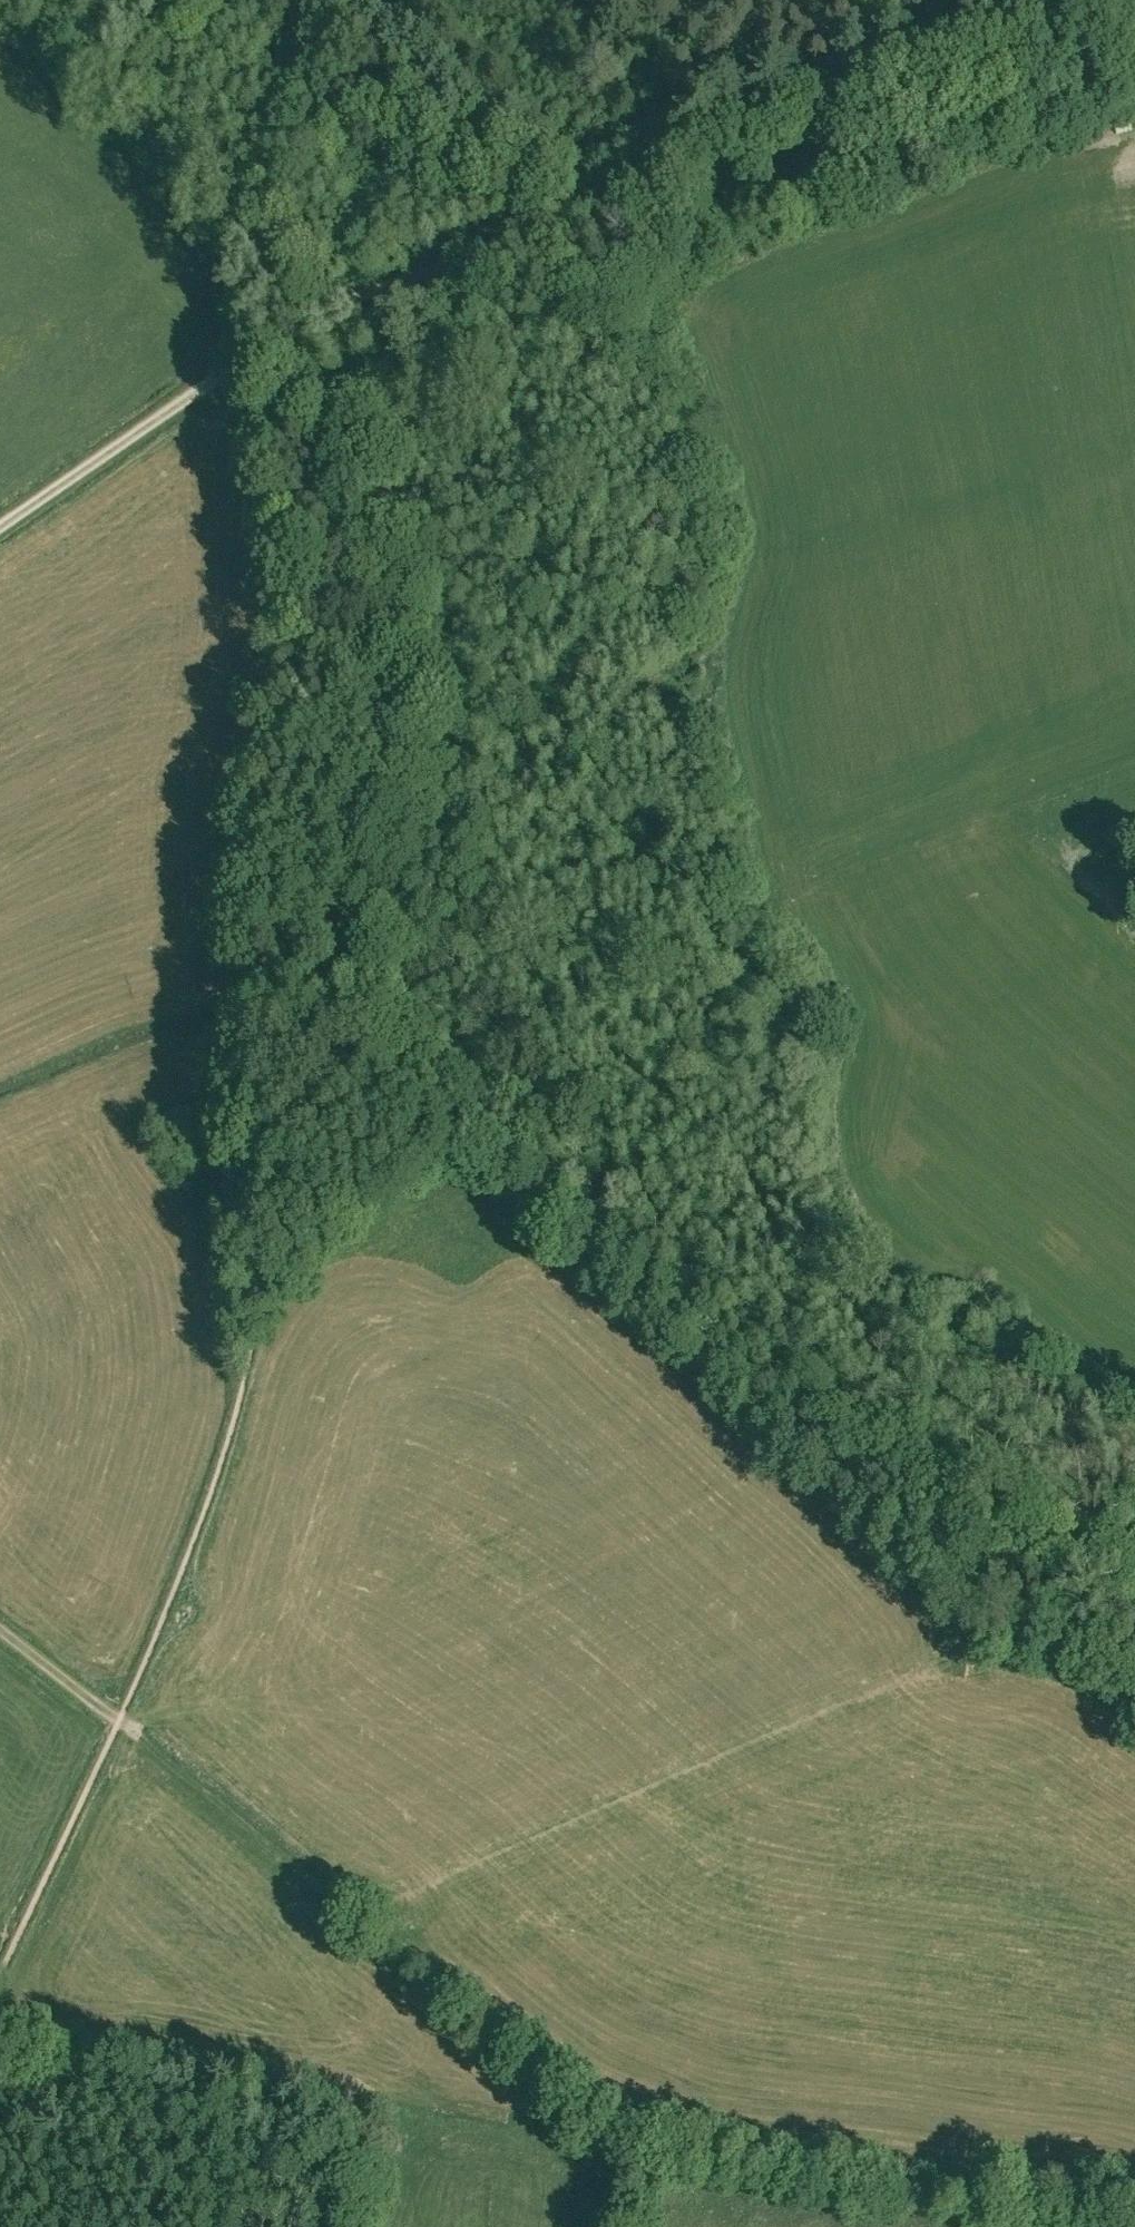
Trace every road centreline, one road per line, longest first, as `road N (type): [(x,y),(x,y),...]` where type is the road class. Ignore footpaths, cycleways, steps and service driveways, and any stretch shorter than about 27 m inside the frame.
road 1 (unclassified): [(1134,31),(409,274),(244,359)]
road 2 (unclassified): [(0,527),(244,359)]

